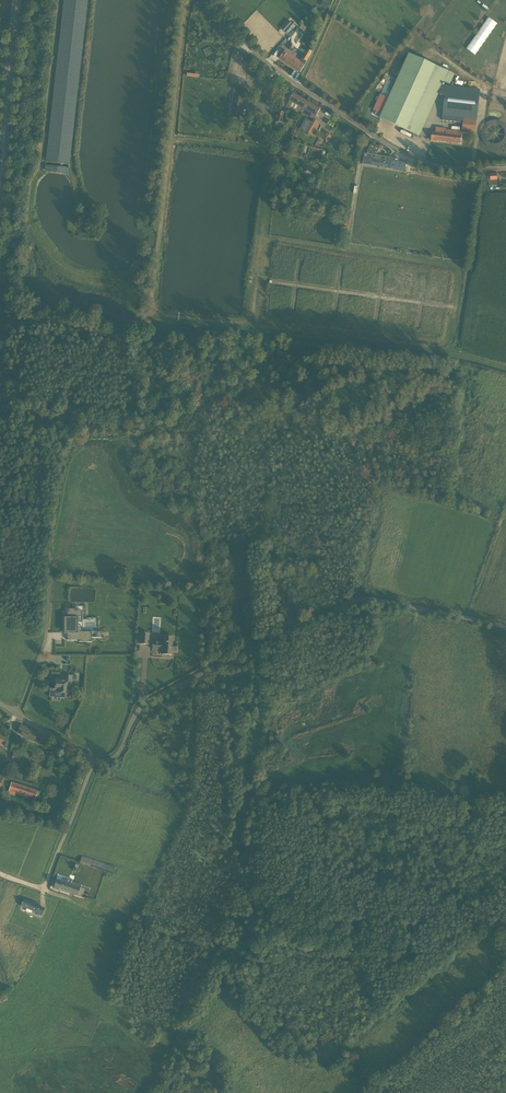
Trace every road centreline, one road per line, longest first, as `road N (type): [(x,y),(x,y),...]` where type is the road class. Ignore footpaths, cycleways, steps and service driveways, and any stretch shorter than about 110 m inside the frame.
road 1 (unclassified): [(94,761),(117,755),(148,702),(357,600),(505,628)]
road 2 (track): [(0,874),(214,948),(284,1047),(324,1063)]
road 3 (unclassified): [(505,166),(444,168),(379,143),(273,69),(213,0)]
road 4 (primary): [(0,174),(17,0)]
road 5 (unclassified): [(18,715),(44,644),(53,574)]
road 6 (unclassified): [(44,889),(94,761)]

